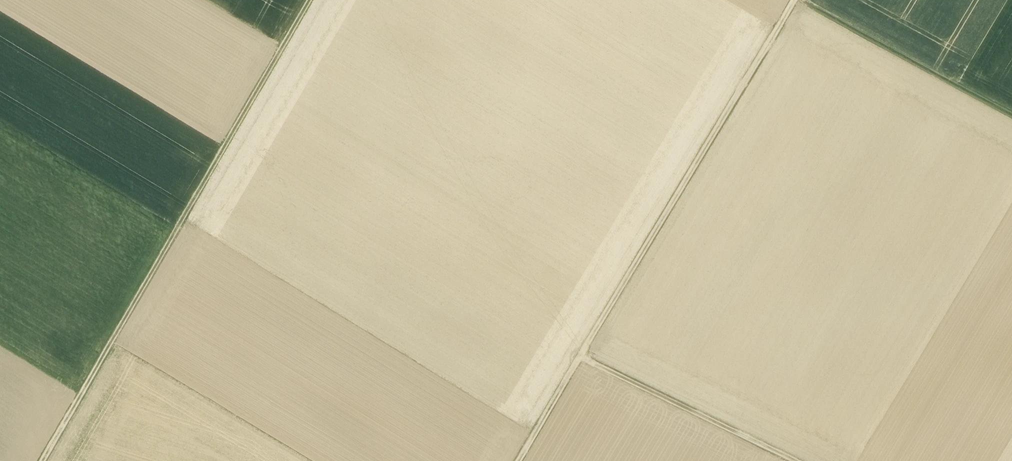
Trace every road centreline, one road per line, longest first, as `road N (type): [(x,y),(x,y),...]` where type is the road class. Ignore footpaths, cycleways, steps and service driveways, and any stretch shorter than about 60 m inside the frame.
road 1 (track): [(522,460),(794,0)]
road 2 (track): [(310,0),(43,460)]
road 3 (track): [(798,0),(1011,117)]
road 4 (track): [(581,357),(789,460)]

